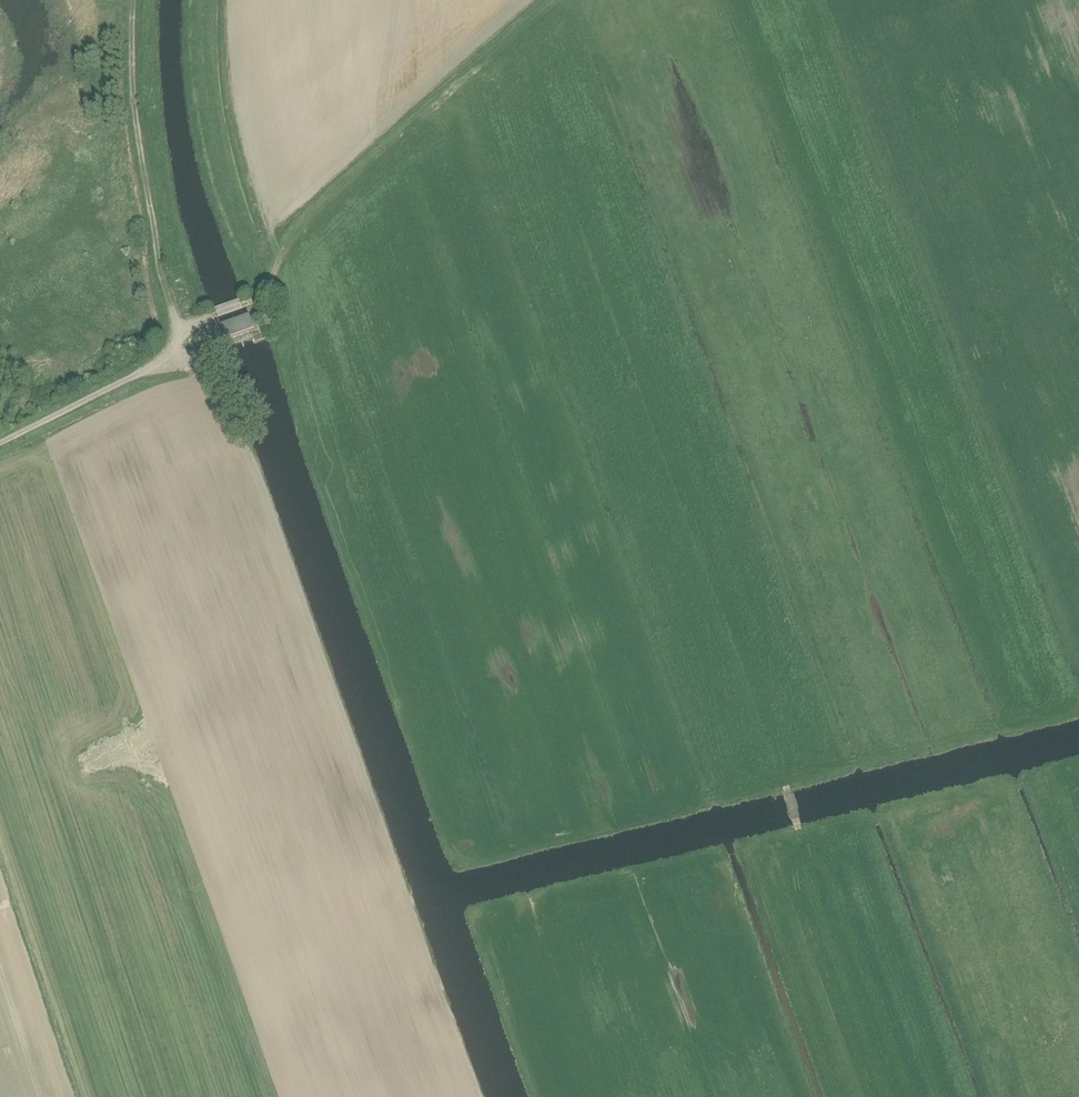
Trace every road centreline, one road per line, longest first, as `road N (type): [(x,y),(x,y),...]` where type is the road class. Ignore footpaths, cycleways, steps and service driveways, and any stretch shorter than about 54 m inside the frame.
road 1 (track): [(271,279),(300,217),(548,0)]
road 2 (track): [(179,331),(140,140),(133,0)]
road 3 (unclassified): [(0,440),(150,366),(179,331),(246,306),(271,279)]

